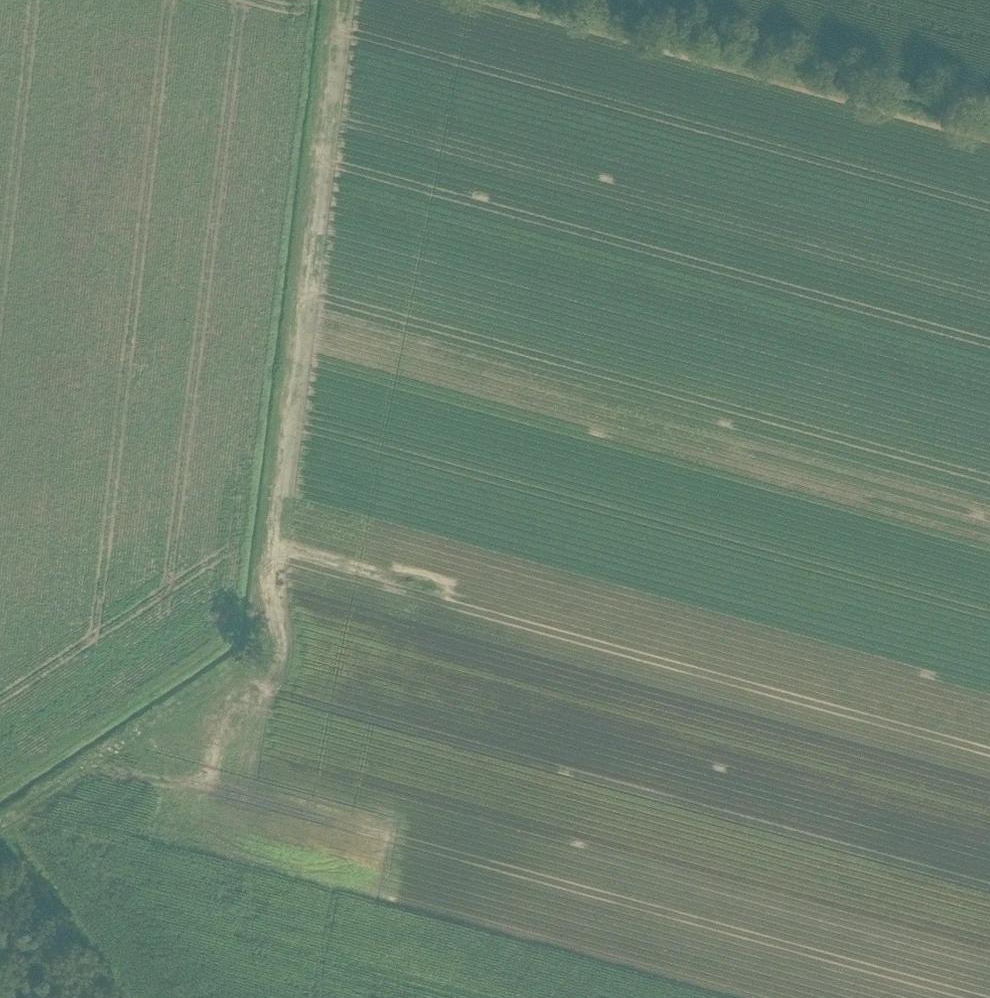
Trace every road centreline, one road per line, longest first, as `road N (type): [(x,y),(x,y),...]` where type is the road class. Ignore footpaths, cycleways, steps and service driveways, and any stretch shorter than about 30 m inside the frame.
road 1 (track): [(989,115),(568,0)]

